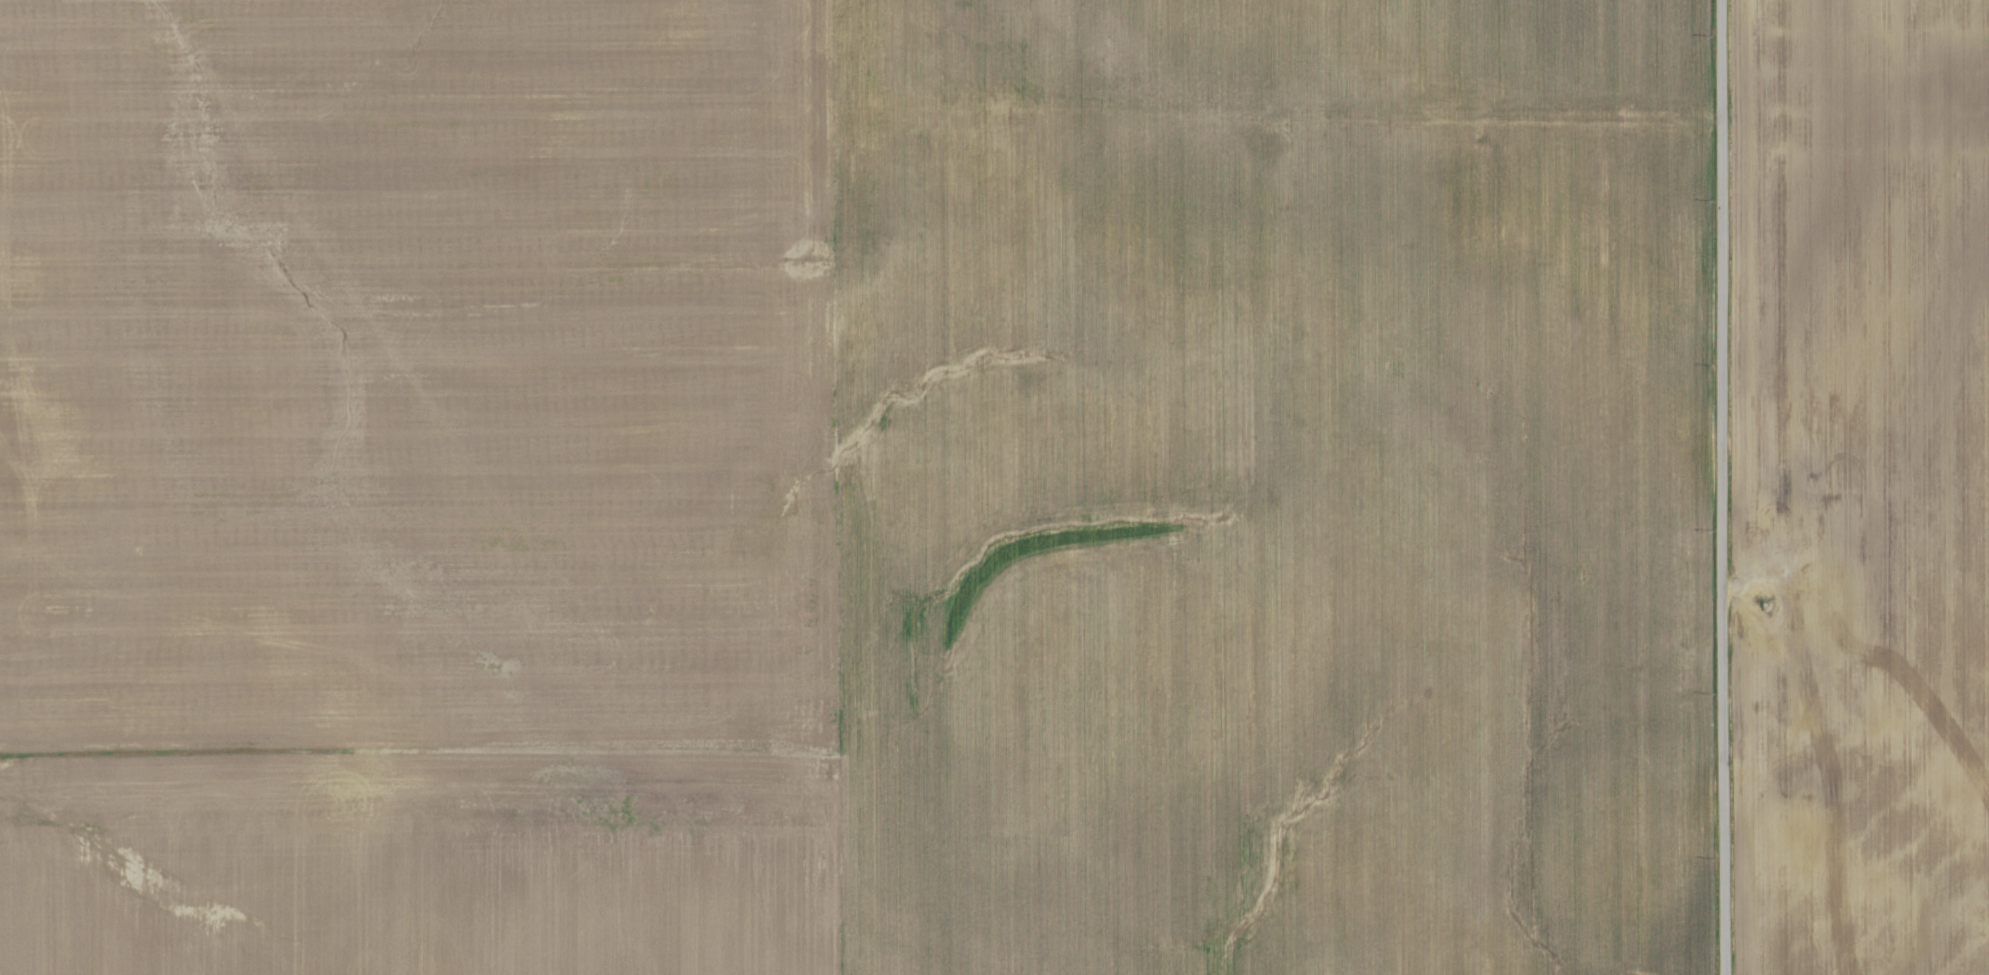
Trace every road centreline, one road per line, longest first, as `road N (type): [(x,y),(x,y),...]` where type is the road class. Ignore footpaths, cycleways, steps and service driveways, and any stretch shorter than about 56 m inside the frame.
road 1 (residential): [(1725,974),(1721,0)]

